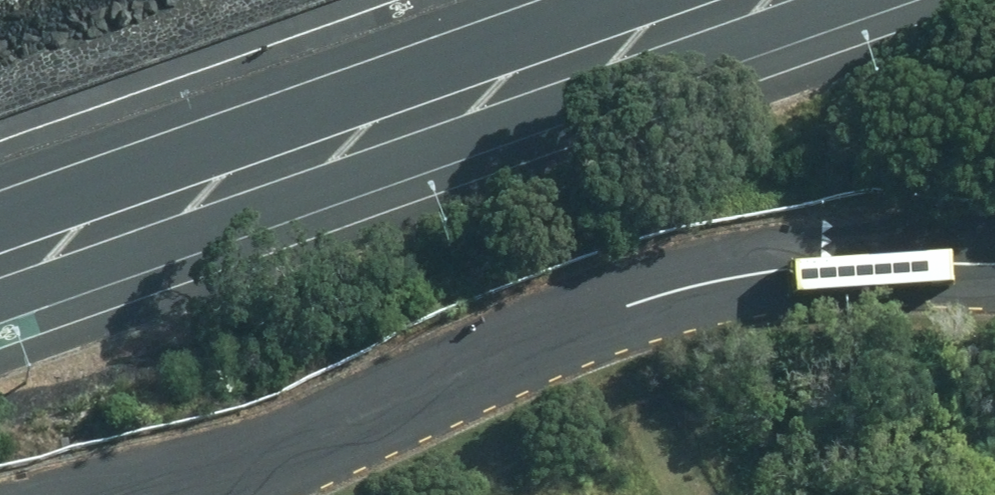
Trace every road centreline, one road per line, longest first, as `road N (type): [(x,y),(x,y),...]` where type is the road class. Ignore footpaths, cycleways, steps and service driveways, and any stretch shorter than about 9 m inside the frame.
road 1 (unclassified): [(162,494),(710,282),(845,263),(994,258)]
road 2 (primary): [(0,269),(762,0)]

